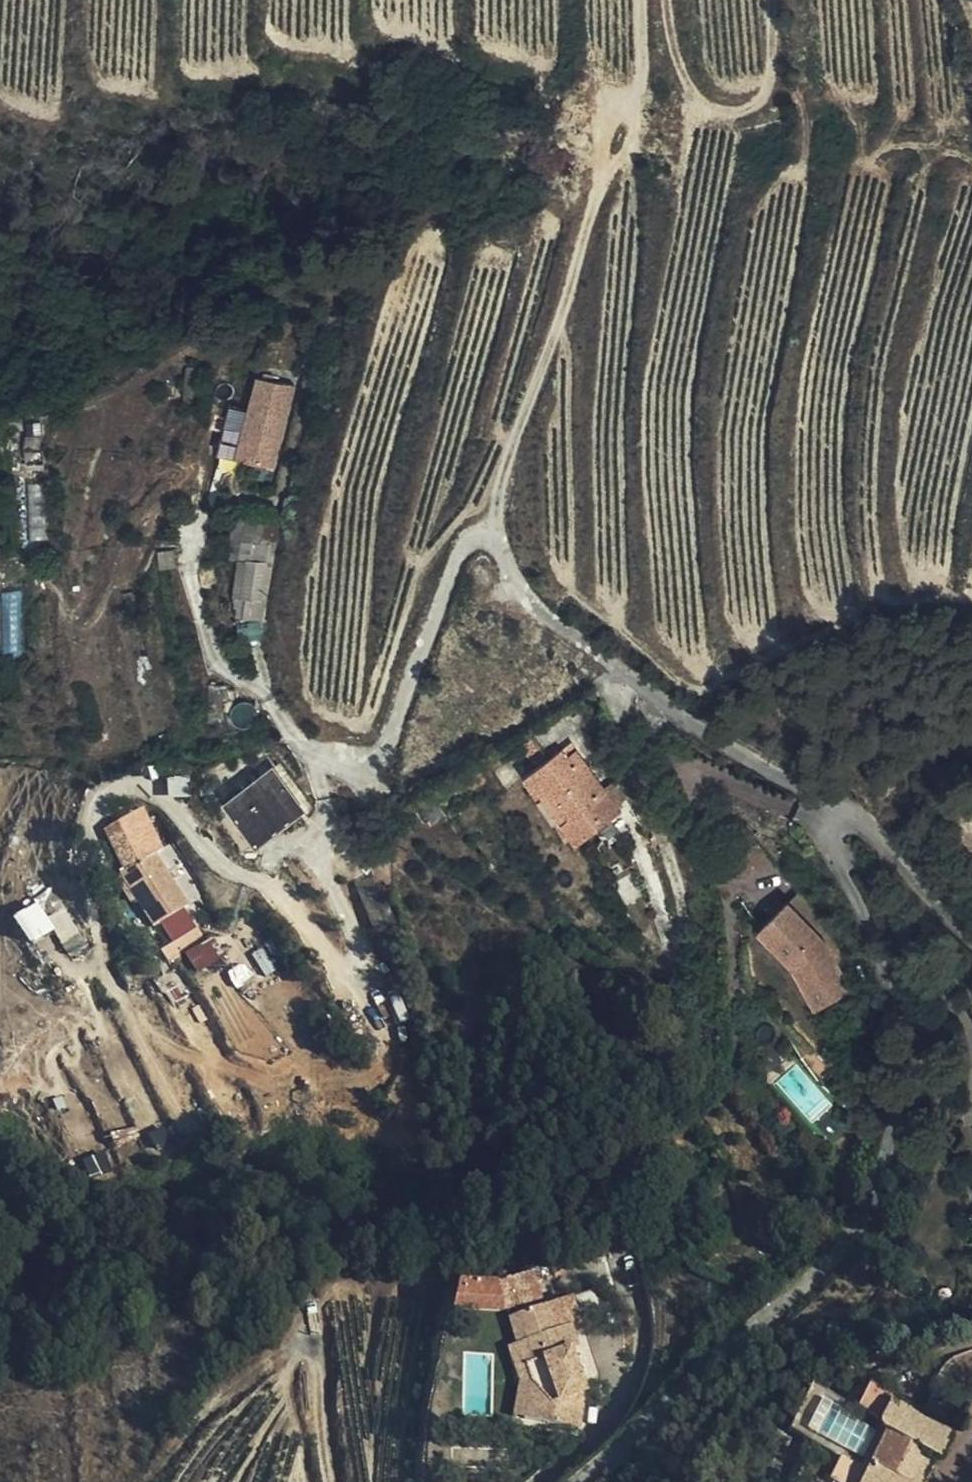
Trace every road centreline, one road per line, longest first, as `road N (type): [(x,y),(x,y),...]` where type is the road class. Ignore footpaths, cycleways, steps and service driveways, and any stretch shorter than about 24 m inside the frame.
road 1 (unclassified): [(76,861),(98,804),(147,789),(220,856),(285,873),(353,800),(473,530),(496,526),(519,592),(908,880),(971,944)]

